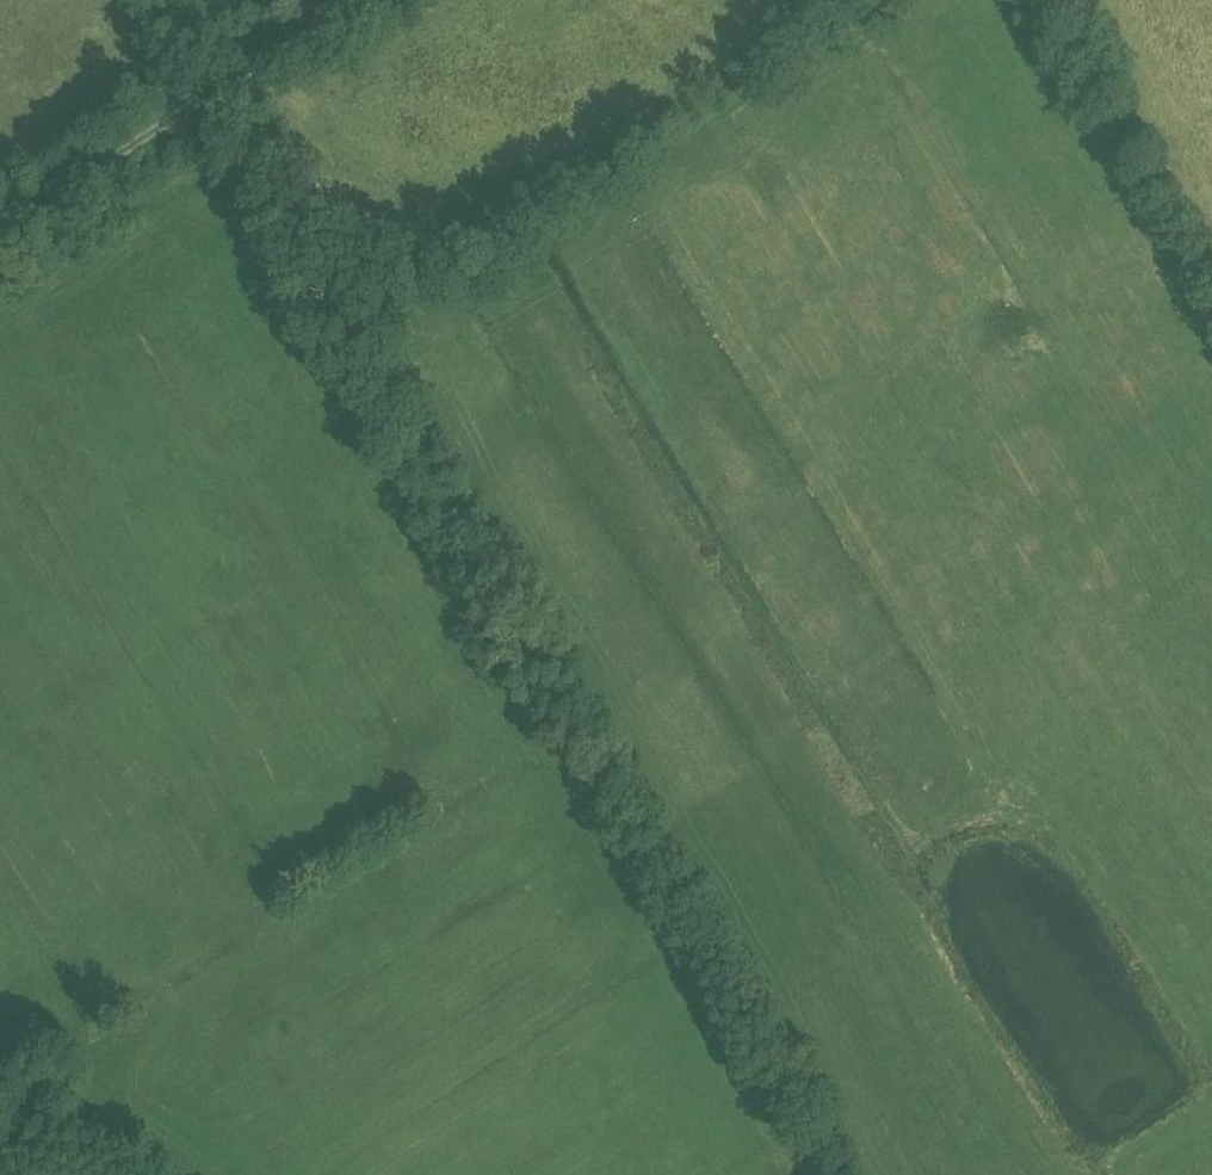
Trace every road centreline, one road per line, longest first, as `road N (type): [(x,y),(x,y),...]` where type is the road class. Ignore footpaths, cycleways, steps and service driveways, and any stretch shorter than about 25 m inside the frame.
road 1 (residential): [(371,0),(0,237)]

